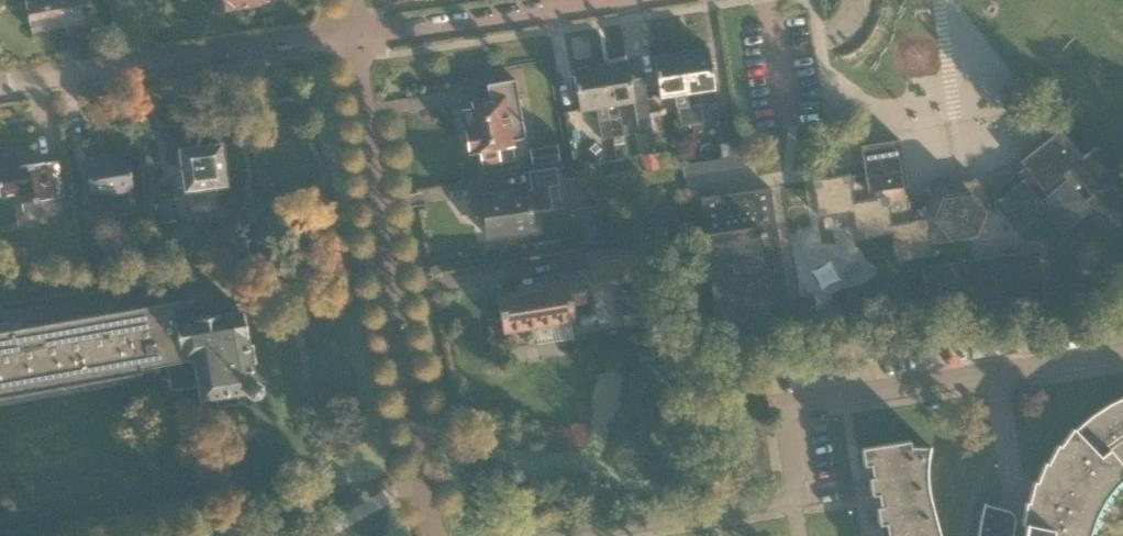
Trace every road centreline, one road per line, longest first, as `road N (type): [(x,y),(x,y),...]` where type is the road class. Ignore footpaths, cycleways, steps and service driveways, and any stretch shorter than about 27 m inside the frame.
road 1 (residential): [(566,535),(794,502),(782,423),(794,403),(1122,353)]
road 2 (residential): [(436,535),(384,258),(355,32)]
road 3 (residential): [(0,83),(355,32)]
road 4 (residential): [(355,32),(589,0)]

